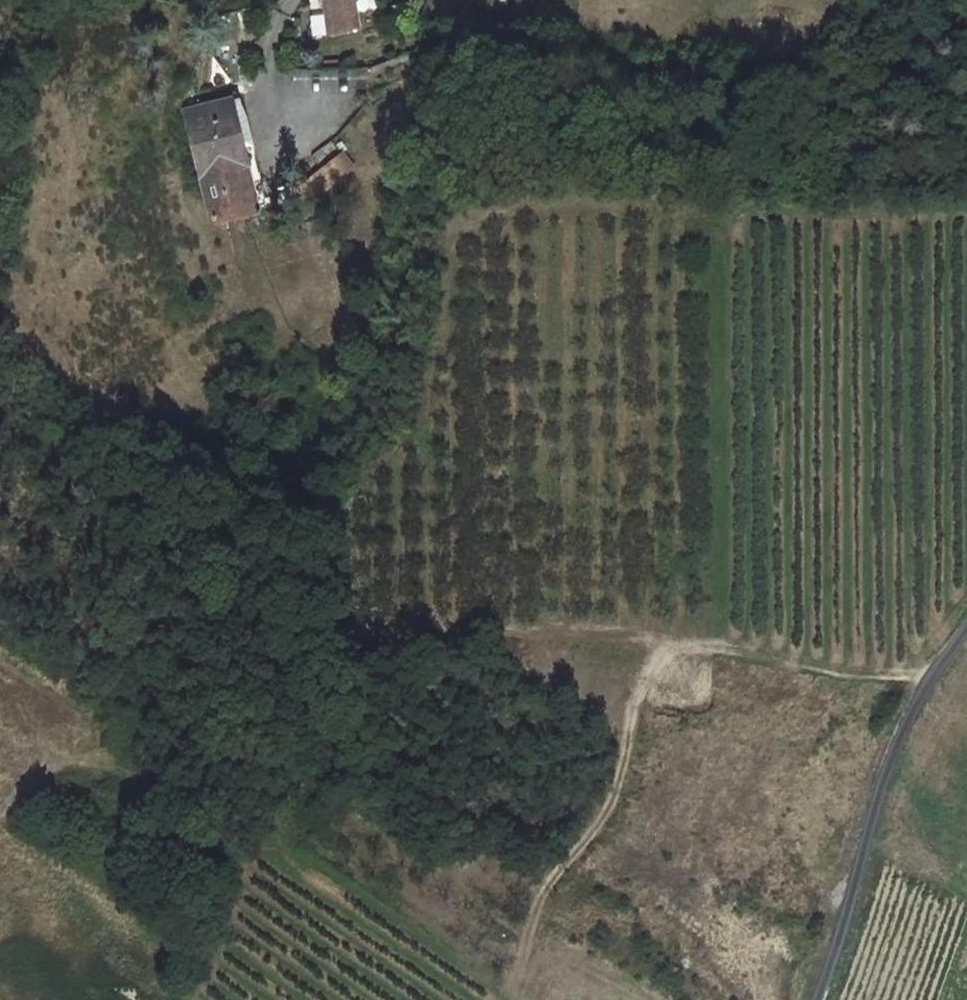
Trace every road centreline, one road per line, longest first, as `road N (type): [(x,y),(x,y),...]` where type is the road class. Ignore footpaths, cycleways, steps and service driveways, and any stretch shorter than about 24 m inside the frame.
road 1 (unclassified): [(966,631),(905,712),(816,999)]

